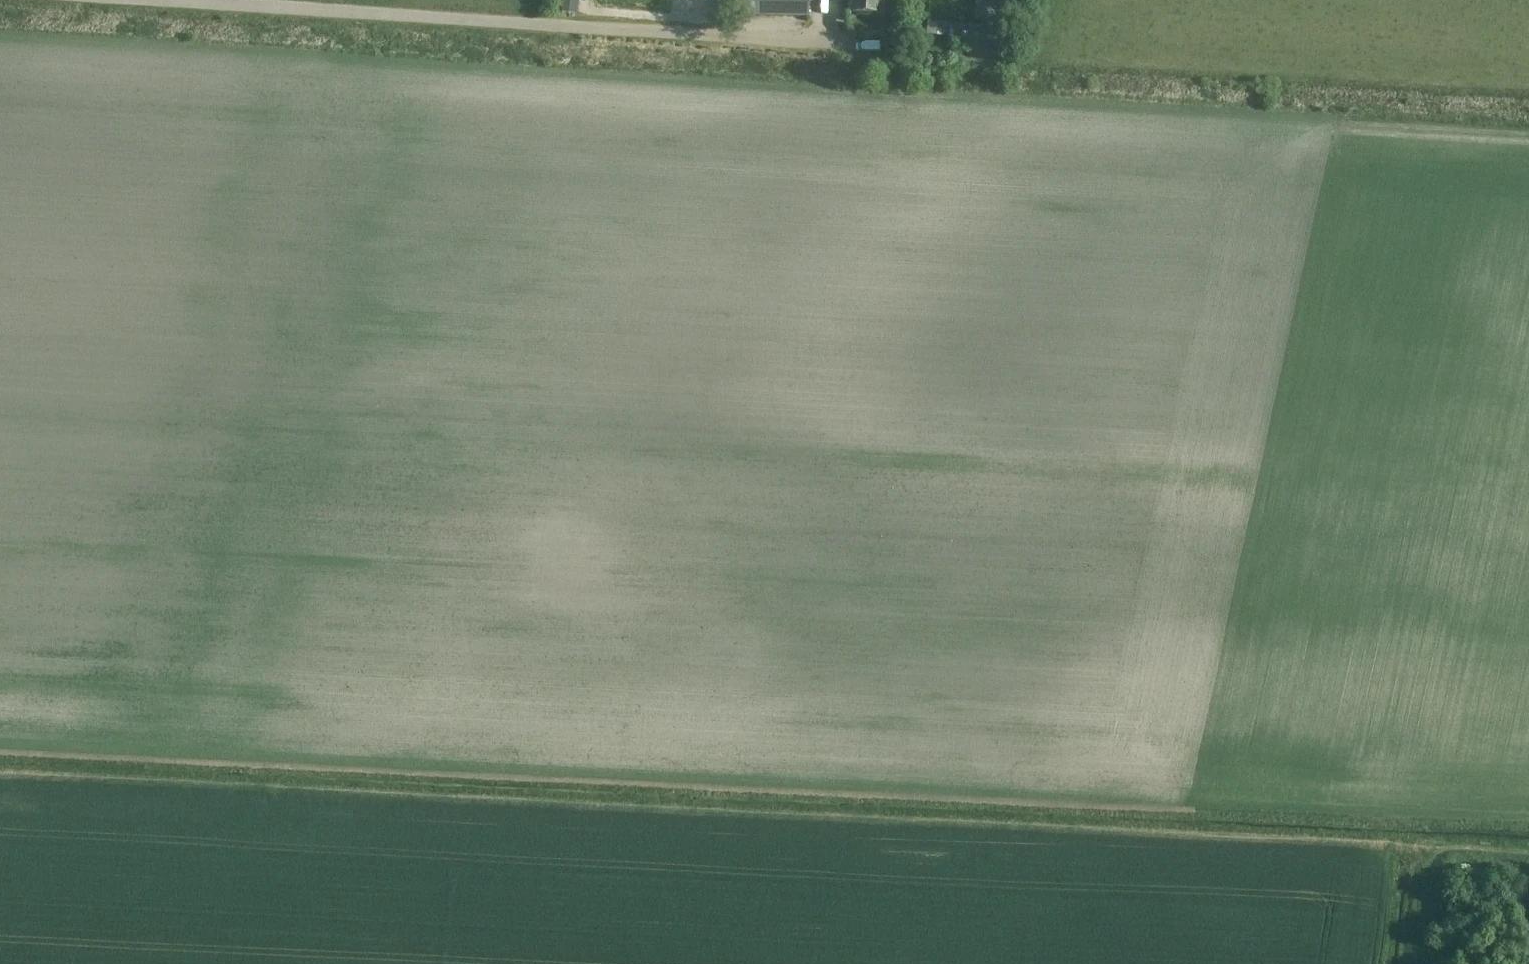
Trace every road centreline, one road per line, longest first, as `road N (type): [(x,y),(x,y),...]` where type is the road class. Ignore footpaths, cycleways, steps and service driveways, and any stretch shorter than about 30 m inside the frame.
road 1 (track): [(141,0),(875,46)]

